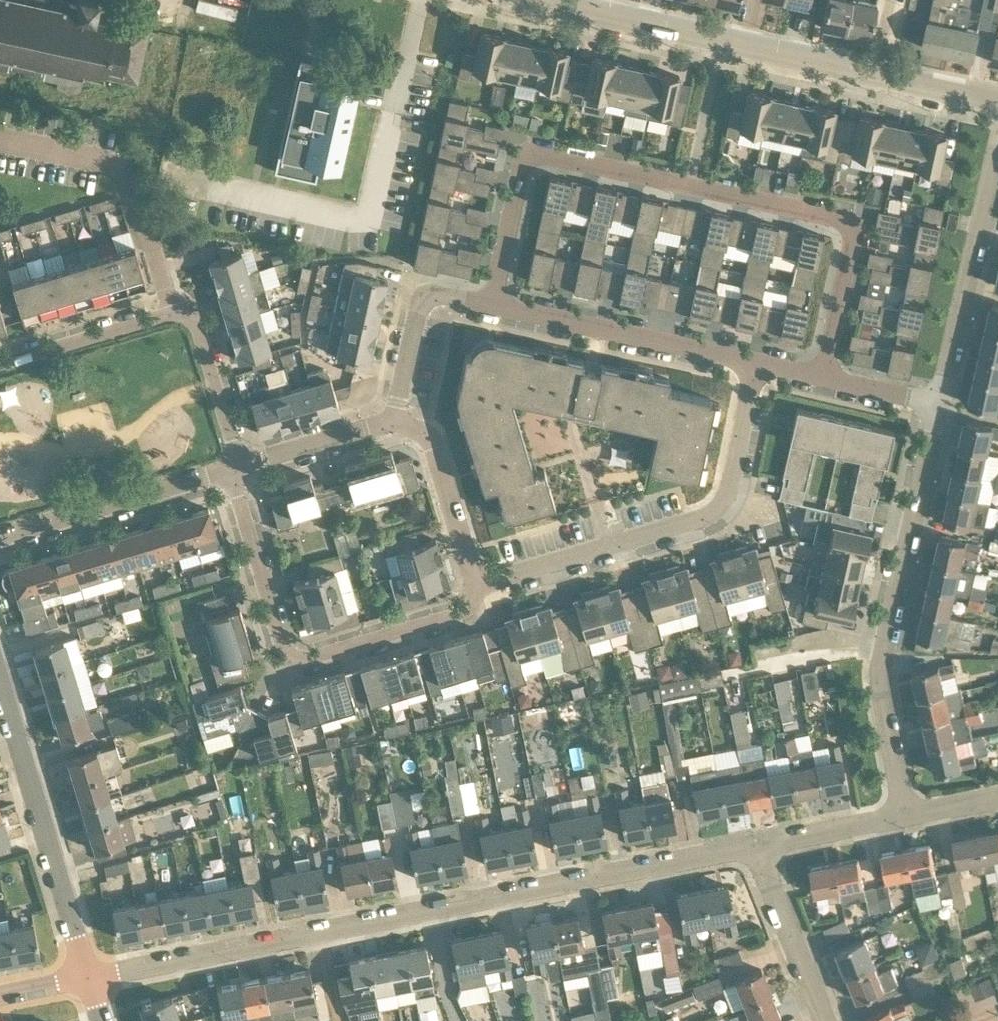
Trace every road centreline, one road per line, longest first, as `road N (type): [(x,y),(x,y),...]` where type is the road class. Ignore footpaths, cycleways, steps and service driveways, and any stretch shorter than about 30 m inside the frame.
road 1 (residential): [(88,974),(754,846)]
road 2 (residential): [(823,379),(852,228),(691,186),(527,157),(492,308)]
road 3 (residential): [(903,818),(880,673),(940,404)]
road 4 (residential): [(753,363),(731,482),(715,511),(473,584)]
road 5 (residential): [(234,469),(292,659),(457,615),(473,584)]
road 6 (residential): [(893,79),(533,0)]
road 7 (residential): [(234,469),(198,330),(187,317),(0,366)]
road 8 (residential): [(88,974),(0,685)]
road 9 (residential): [(940,404),(997,143)]
road 10 (residential): [(492,308),(753,363)]
road 11 (residential): [(0,539),(234,469)]
road 12 (residential): [(392,420),(421,303),(433,296),(492,308)]
road 13 (residential): [(473,584),(431,446),(392,420)]
road 14 (residential): [(824,1020),(754,846)]
road 15 (residential): [(234,469),(392,420)]
road 16 (residential): [(754,846),(903,818)]

